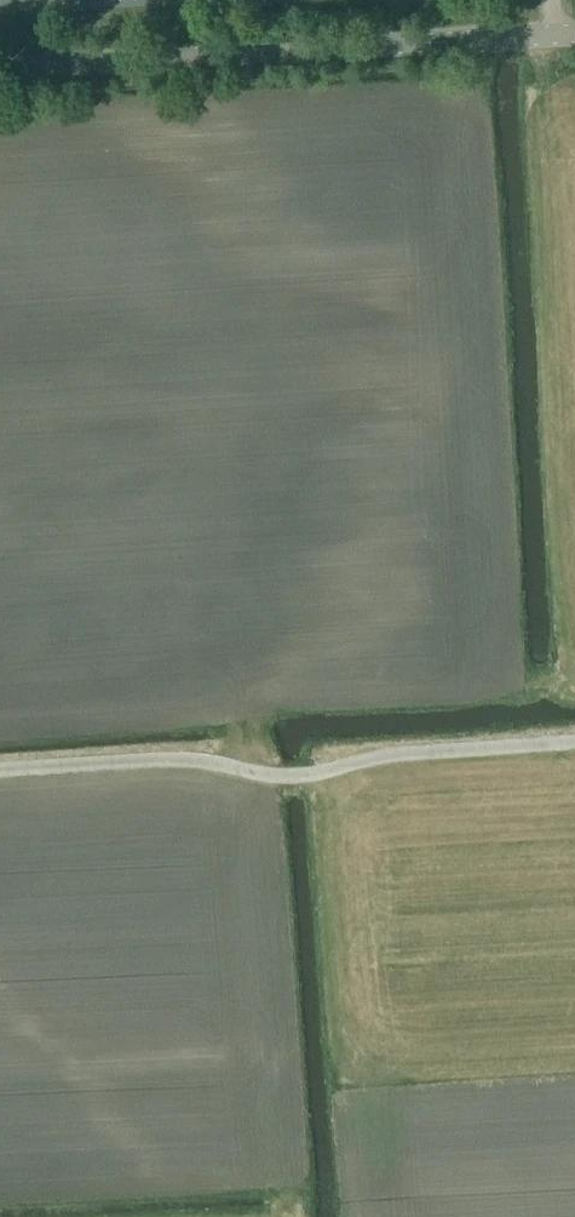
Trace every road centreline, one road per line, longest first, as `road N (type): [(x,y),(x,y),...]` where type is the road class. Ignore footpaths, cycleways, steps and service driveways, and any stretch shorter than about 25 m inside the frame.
road 1 (track): [(466,39),(492,596),(478,625),(439,653),(297,672),(268,684),(250,705),(246,751),(290,1216)]
road 2 (track): [(0,769),(196,761),(294,776),(402,753),(574,741)]
road 3 (secondary): [(0,65),(574,32)]

